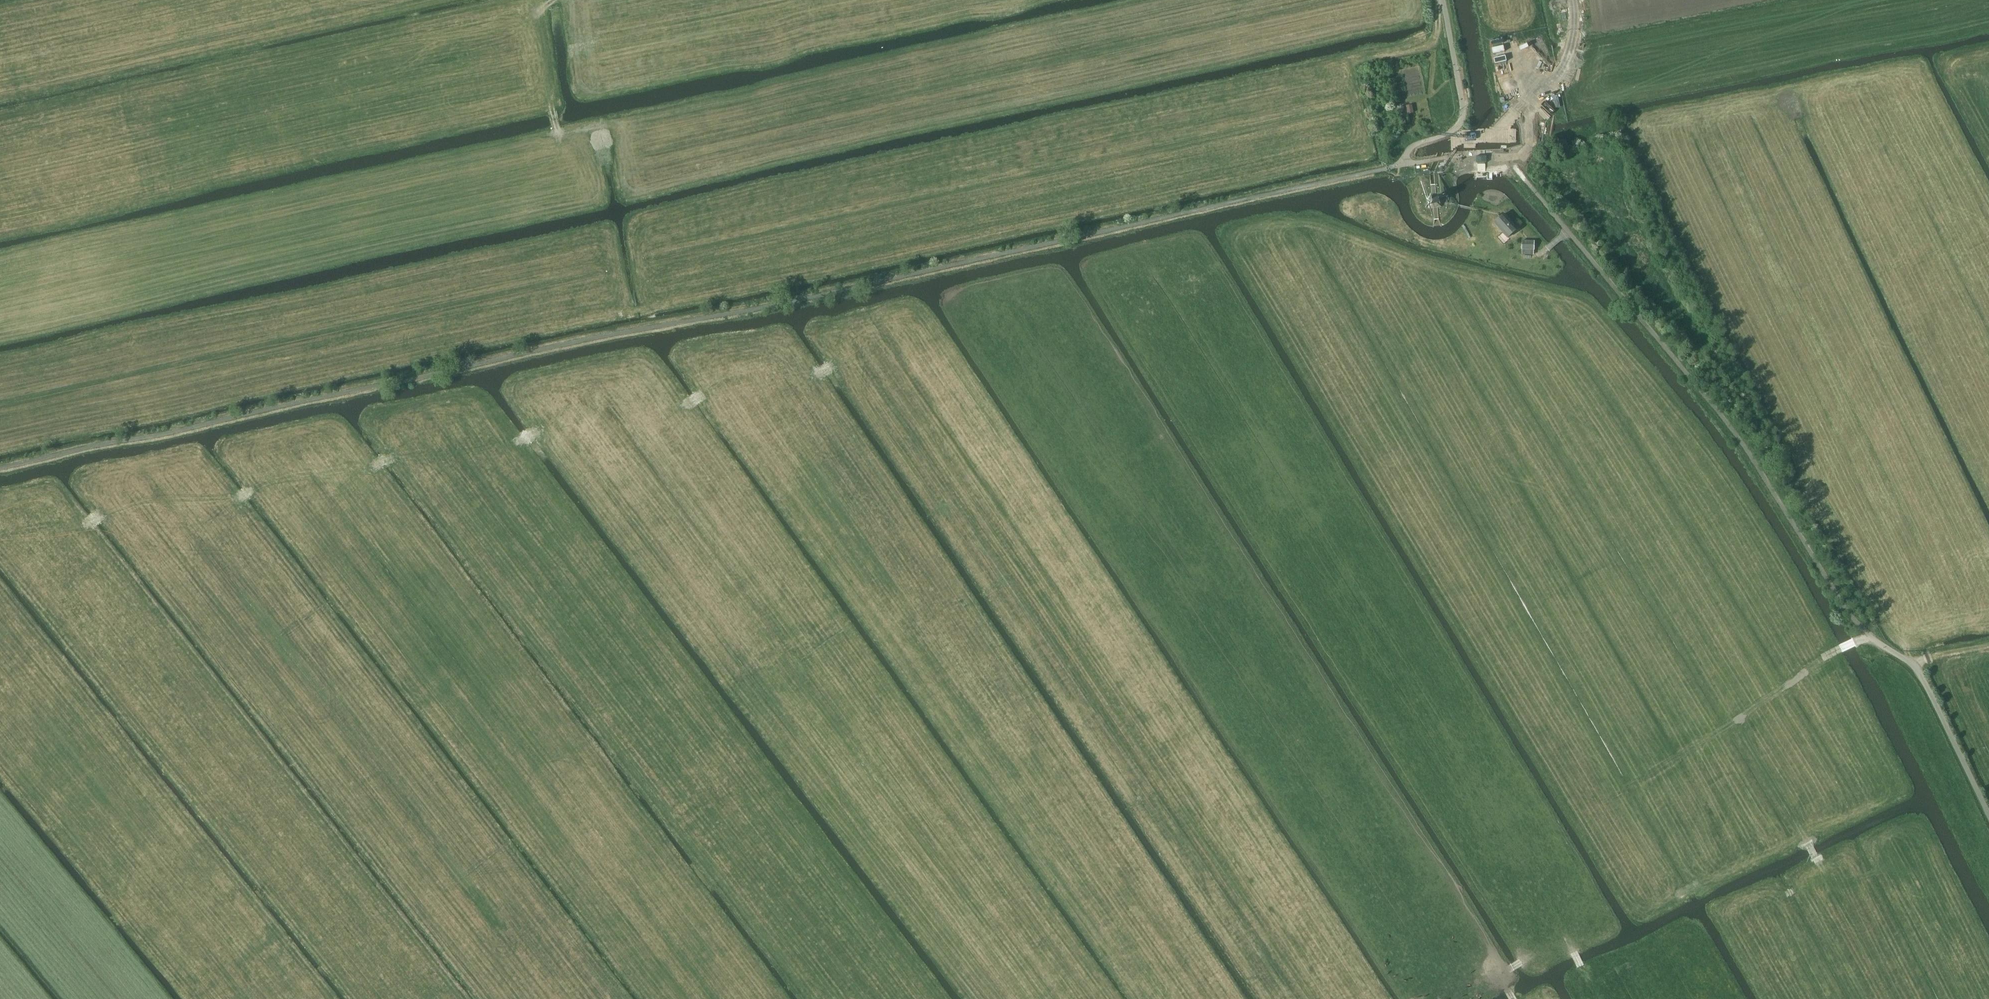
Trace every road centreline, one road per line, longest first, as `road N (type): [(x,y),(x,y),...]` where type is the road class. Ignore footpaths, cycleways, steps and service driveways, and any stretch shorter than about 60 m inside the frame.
road 1 (track): [(1818,861),(1739,724),(1841,649),(1873,639)]
road 2 (track): [(550,0),(533,16),(557,132)]
road 3 (track): [(1439,0),(1428,46),(1355,62)]

